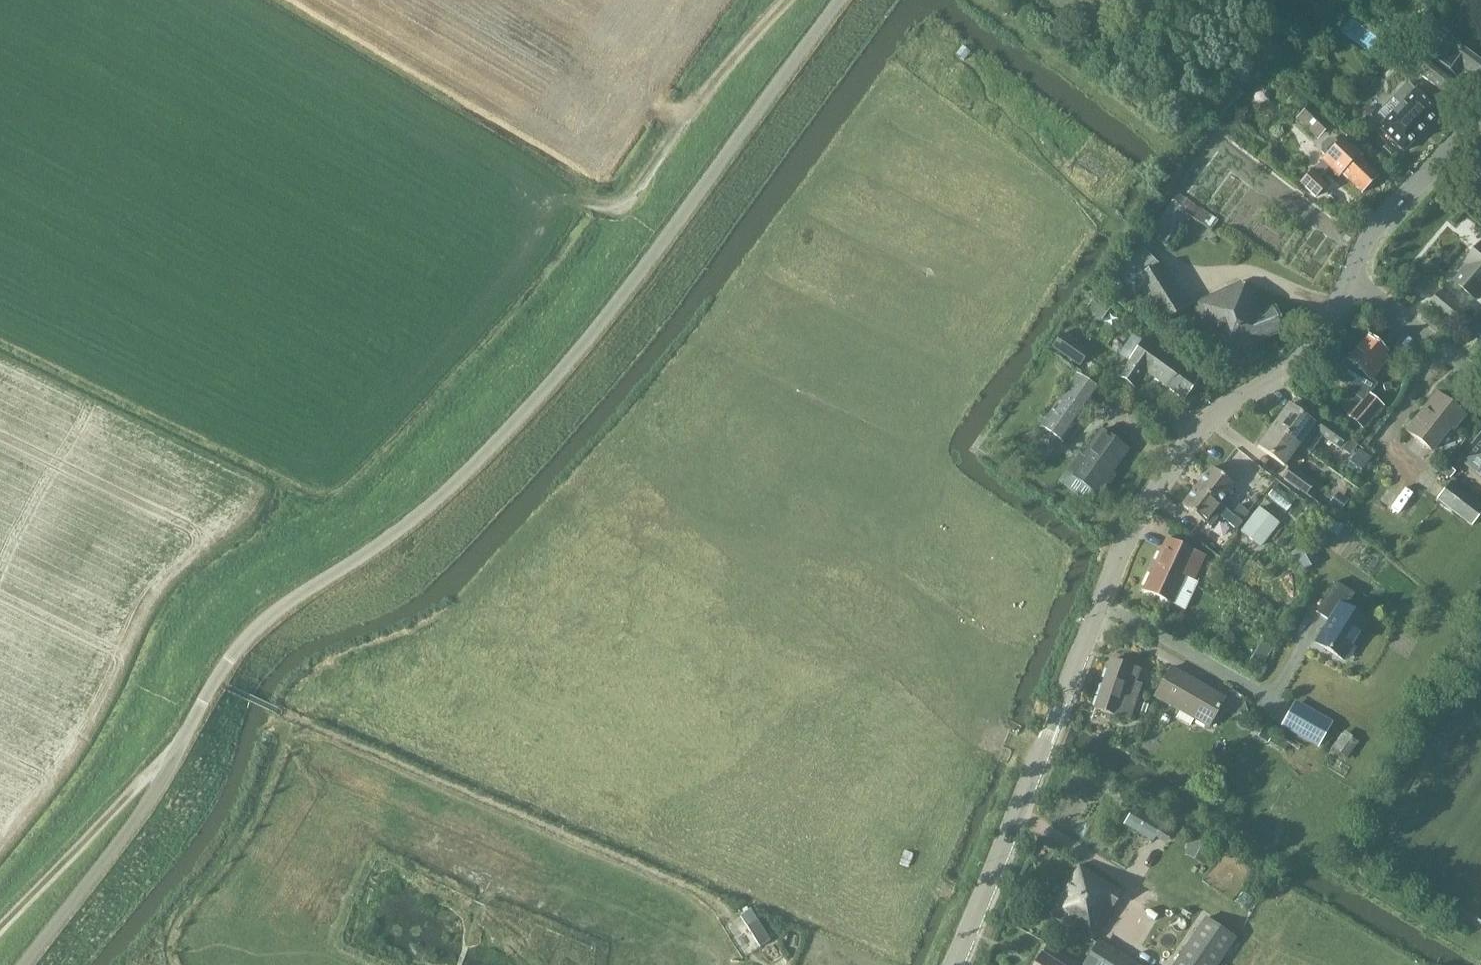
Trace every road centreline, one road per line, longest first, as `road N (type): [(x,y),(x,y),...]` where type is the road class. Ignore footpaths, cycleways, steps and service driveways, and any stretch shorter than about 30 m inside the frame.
road 1 (unclassified): [(835,0),(642,263),(523,408),(418,511),(244,637),(125,829),(20,964)]
road 2 (tertiary): [(953,964),(1147,502),(1207,424),(1304,354),(1349,276)]
road 3 (track): [(567,204),(619,200),(705,84),(782,0)]
road 4 (track): [(0,931),(171,755)]
road 5 (tertiary): [(1349,276),(1377,225),(1480,116)]
road 6 (residential): [(1349,276),(1480,382)]

